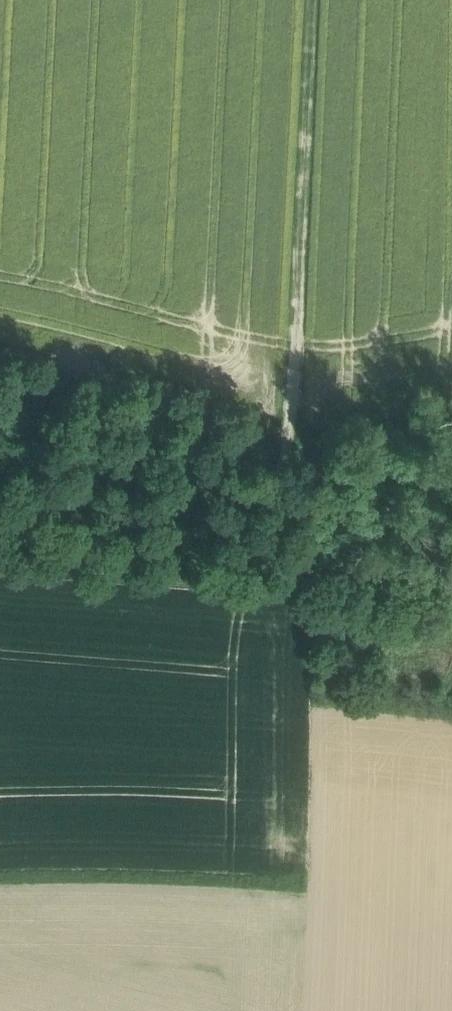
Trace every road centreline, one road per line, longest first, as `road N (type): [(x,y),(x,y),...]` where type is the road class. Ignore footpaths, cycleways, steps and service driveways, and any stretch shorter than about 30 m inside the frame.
road 1 (track): [(311,0),(299,443),(305,606)]

